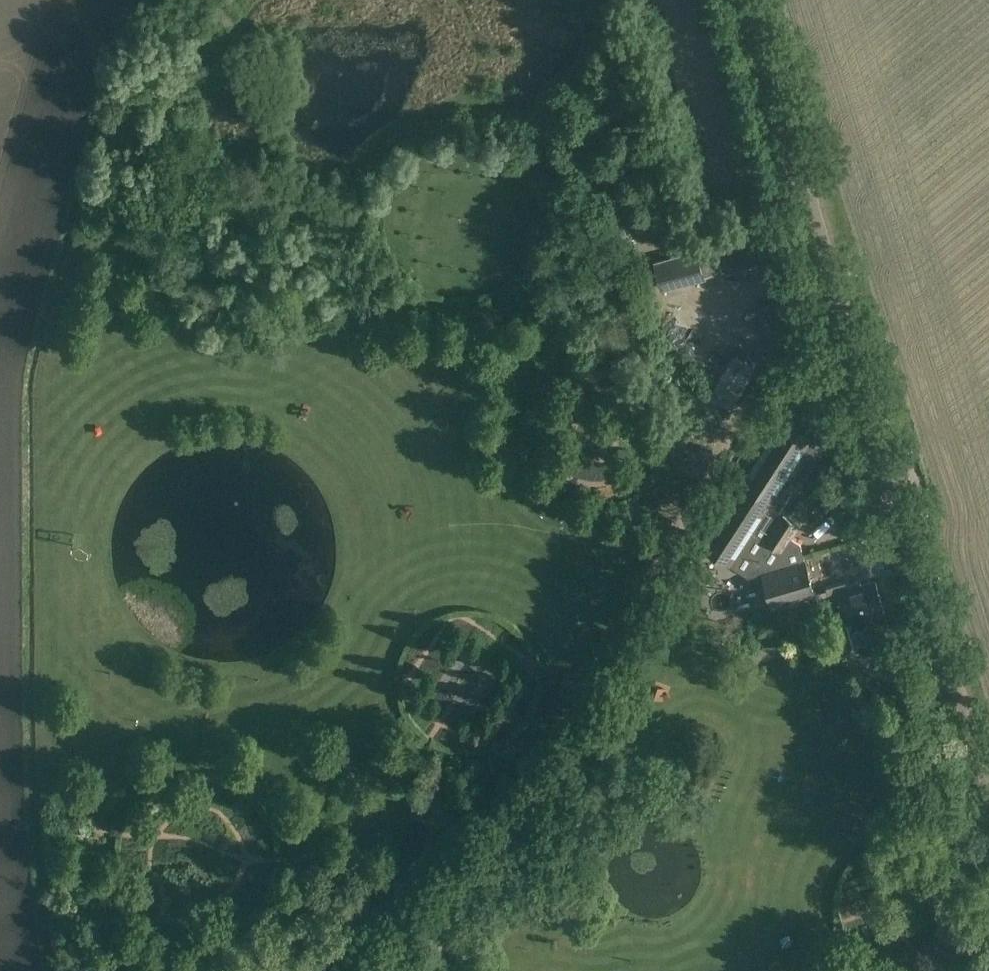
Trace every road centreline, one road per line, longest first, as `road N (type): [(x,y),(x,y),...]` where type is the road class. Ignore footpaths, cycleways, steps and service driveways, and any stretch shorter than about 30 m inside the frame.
road 1 (unclassified): [(988,805),(753,0)]

